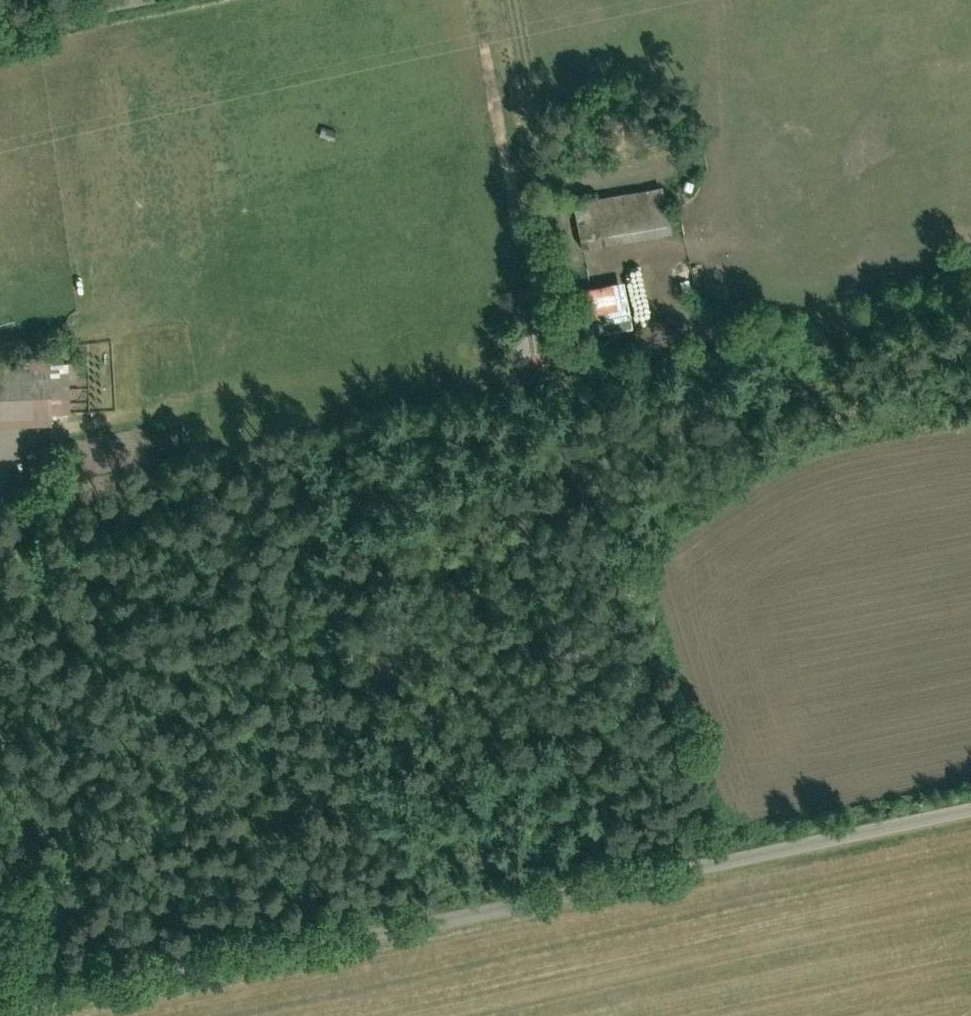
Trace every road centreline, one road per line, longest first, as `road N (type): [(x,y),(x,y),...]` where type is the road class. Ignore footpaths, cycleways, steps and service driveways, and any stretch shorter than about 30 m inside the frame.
road 1 (residential): [(3,1015),(970,805)]
road 2 (unclassified): [(121,0),(0,26)]

